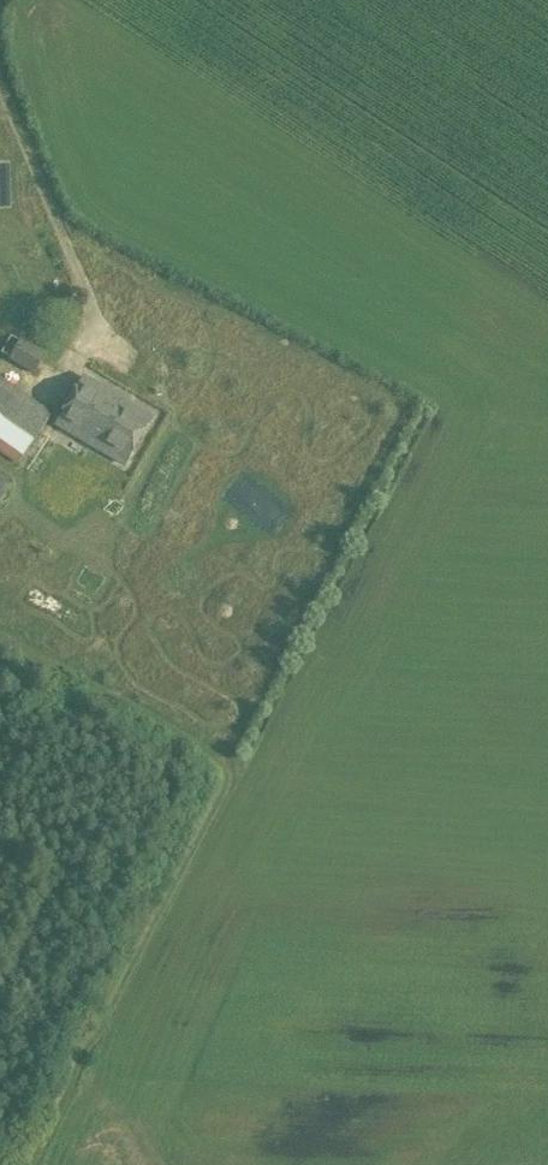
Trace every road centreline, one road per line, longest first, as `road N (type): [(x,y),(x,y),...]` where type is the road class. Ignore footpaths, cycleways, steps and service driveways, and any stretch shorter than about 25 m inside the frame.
road 1 (track): [(102,315),(0,104)]

